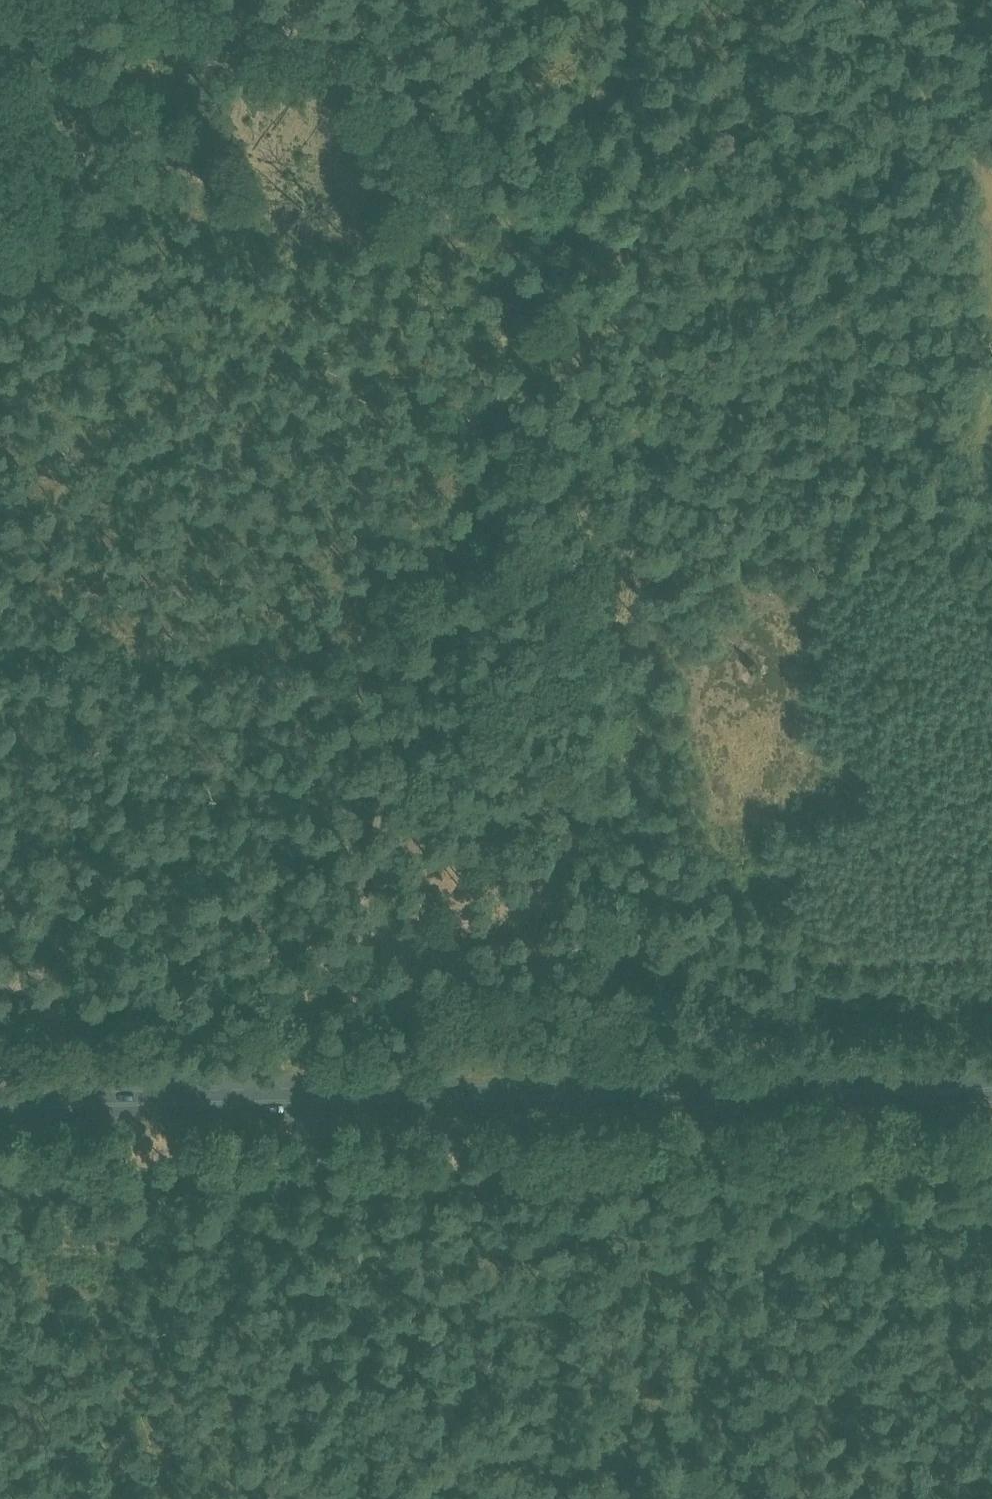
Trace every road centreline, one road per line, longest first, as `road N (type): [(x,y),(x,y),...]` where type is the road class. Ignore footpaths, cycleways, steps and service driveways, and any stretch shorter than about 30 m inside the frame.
road 1 (track): [(620,0),(427,621),(364,883),(314,1046),(310,1099)]
road 2 (primary): [(0,1104),(991,1088)]
road 3 (unclassified): [(991,1150),(0,1164)]

